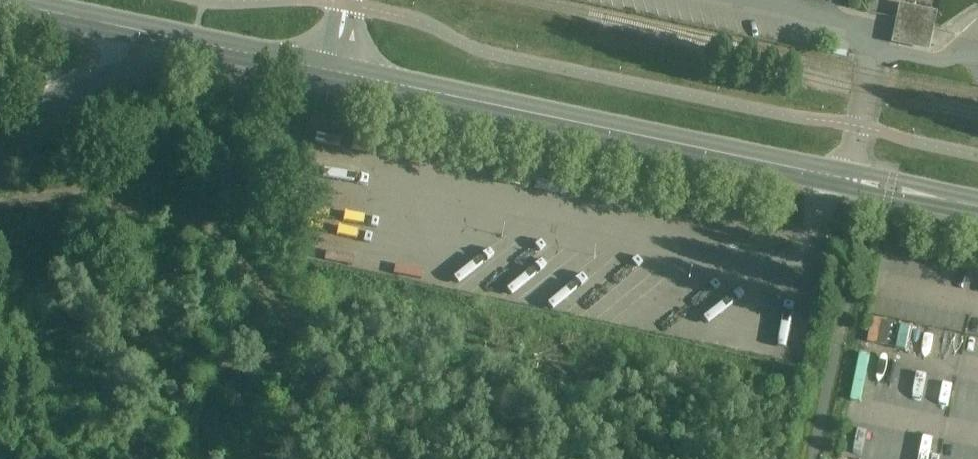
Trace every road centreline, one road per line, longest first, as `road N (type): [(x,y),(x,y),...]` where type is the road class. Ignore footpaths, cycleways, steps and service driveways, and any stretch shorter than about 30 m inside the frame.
road 1 (tertiary): [(854,181),(331,70)]
road 2 (tertiary): [(331,70),(194,42)]
road 3 (tertiary): [(977,206),(854,181)]

